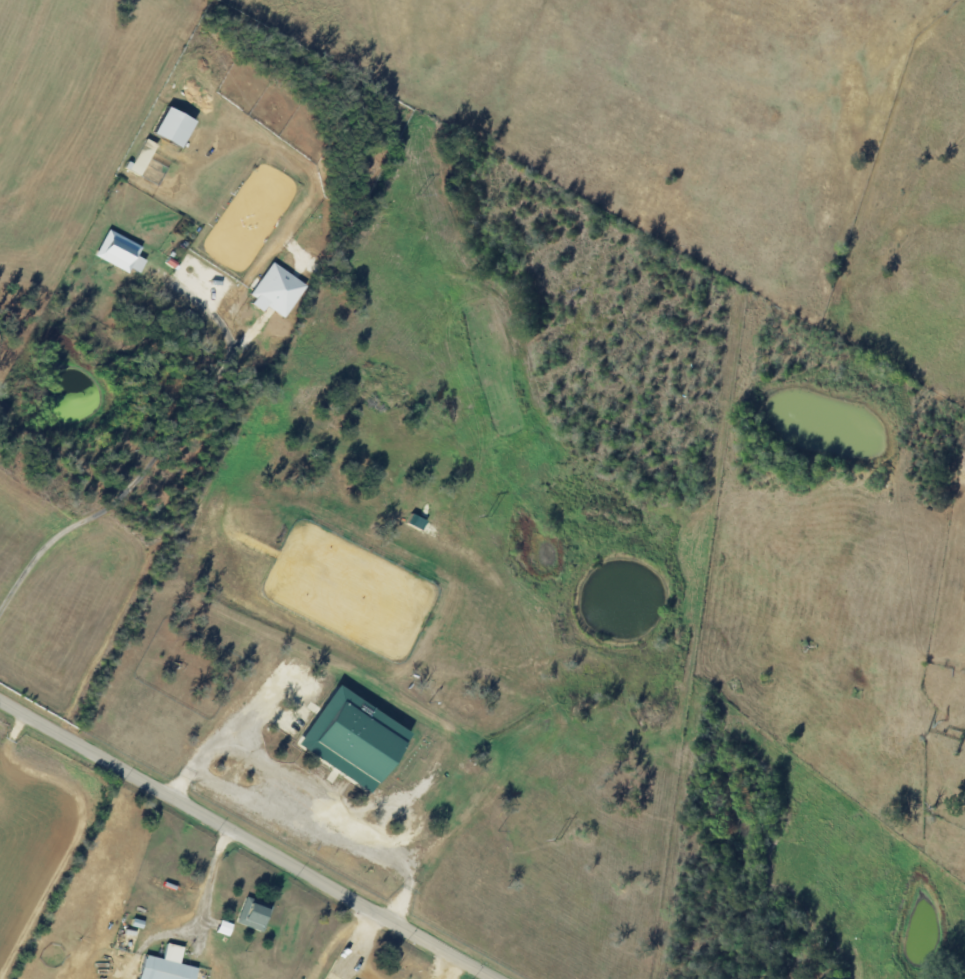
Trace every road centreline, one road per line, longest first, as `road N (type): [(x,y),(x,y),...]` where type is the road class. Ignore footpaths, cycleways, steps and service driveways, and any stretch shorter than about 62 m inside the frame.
road 1 (residential): [(494,978),(0,700)]

